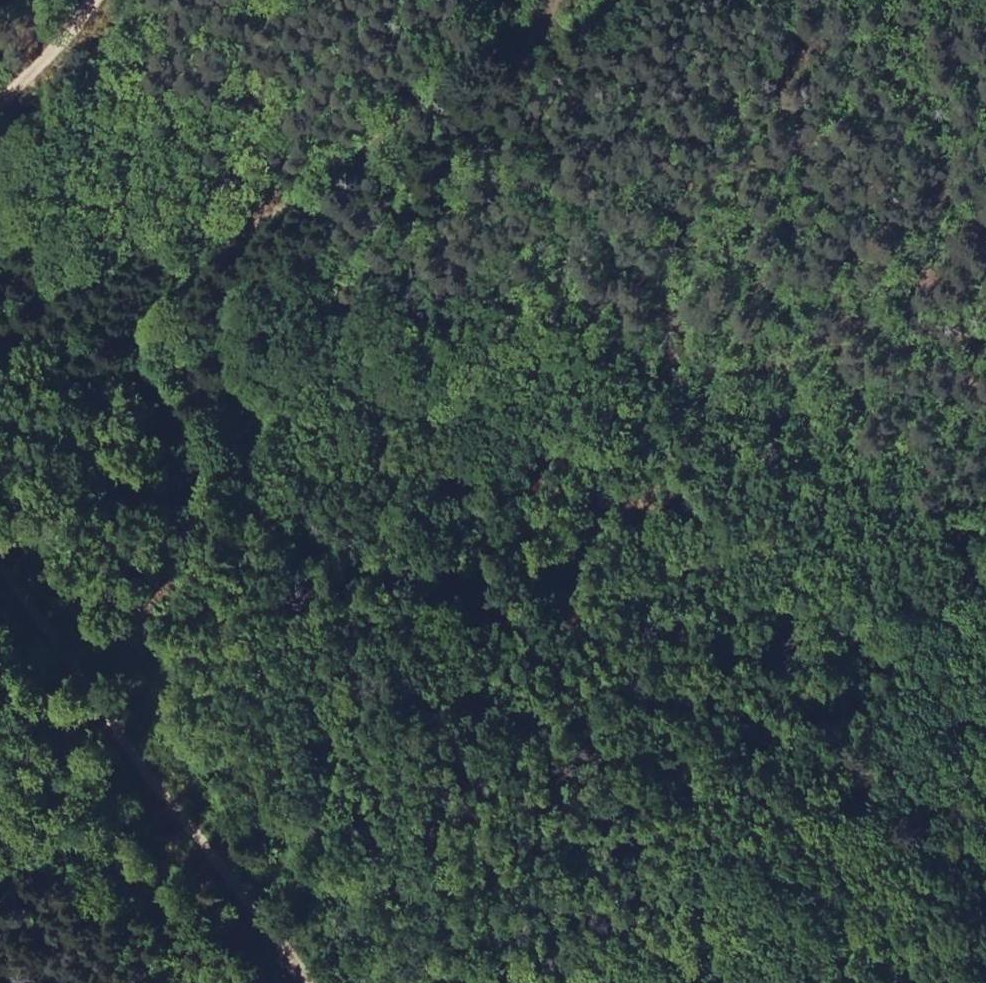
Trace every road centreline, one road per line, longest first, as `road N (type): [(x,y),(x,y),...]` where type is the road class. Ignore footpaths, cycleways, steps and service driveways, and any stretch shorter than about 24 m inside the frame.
road 1 (track): [(0,607),(131,780),(182,827),(205,870),(287,945),(303,982)]

